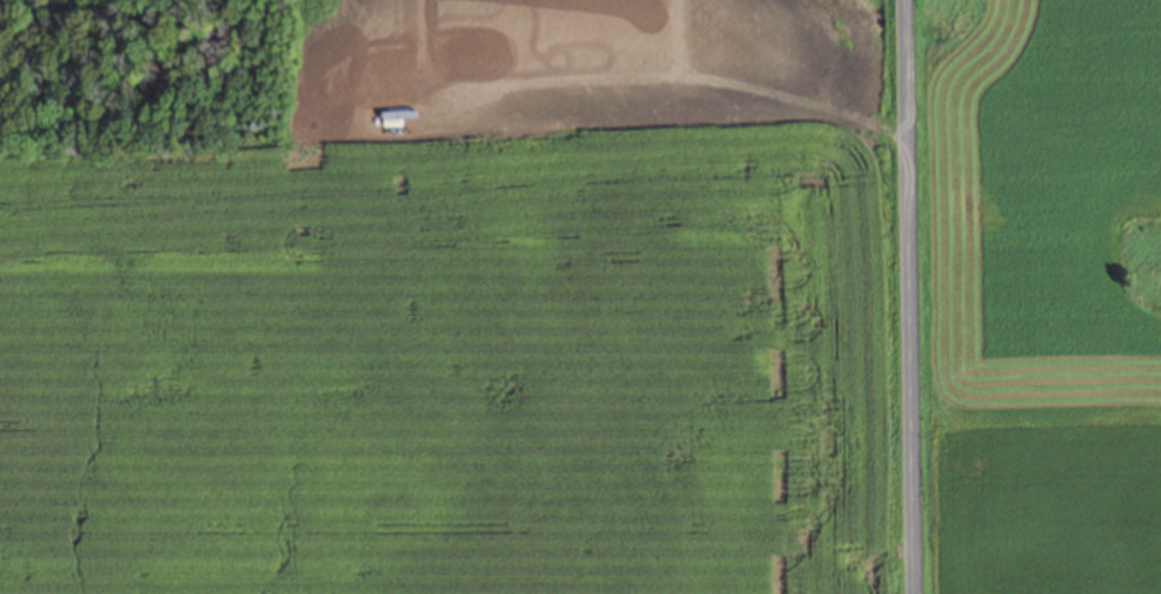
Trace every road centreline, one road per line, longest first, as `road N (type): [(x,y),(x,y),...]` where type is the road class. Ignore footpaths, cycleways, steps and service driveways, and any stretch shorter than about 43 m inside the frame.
road 1 (residential): [(904,0),(914,593)]

